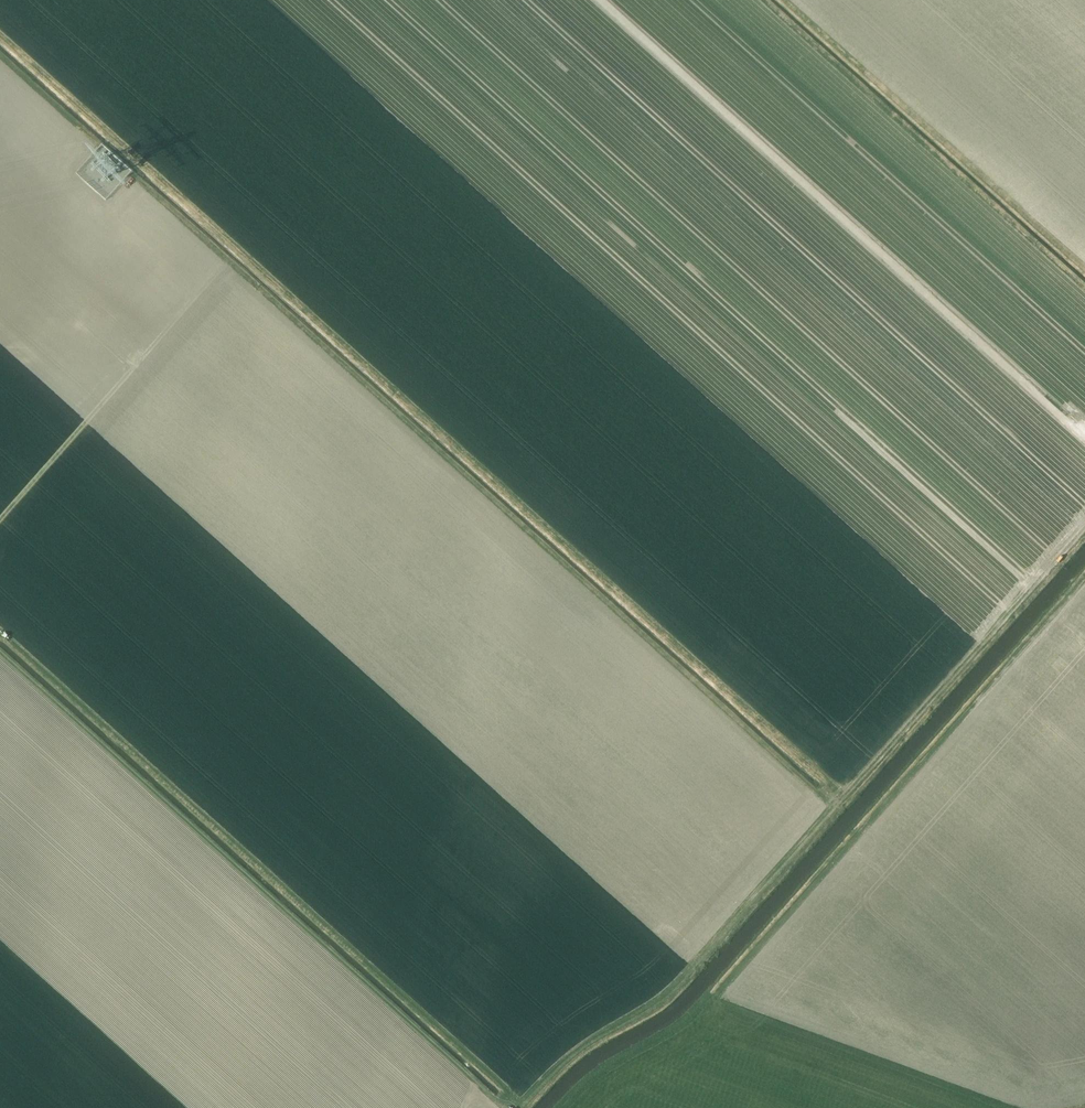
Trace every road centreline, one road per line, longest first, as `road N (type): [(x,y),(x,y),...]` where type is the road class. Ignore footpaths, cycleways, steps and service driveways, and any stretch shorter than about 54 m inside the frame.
road 1 (track): [(600,0),(1084,437)]
road 2 (track): [(563,1107),(597,1075),(690,1022),(722,990),(1029,1107)]
road 3 (track): [(722,990),(957,721)]
road 4 (track): [(1084,580),(957,721)]

